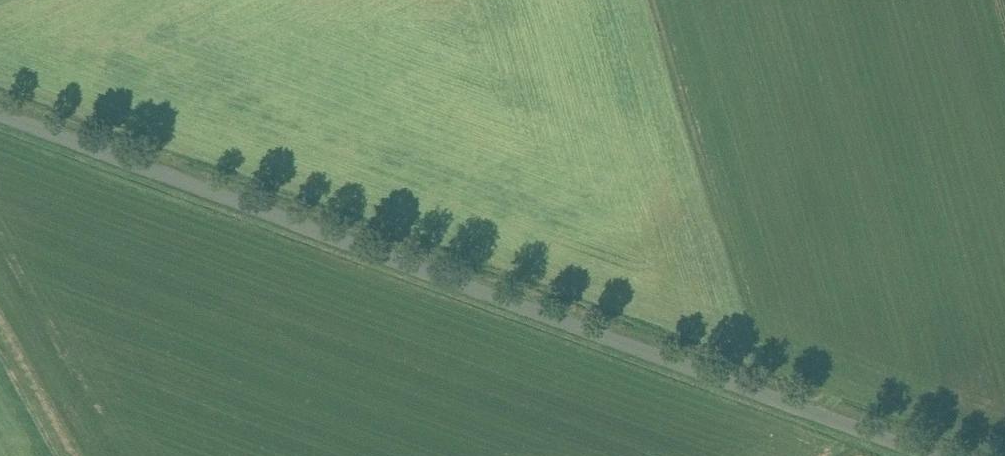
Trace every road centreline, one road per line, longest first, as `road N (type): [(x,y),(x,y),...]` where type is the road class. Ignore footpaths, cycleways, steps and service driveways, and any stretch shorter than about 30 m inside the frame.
road 1 (unclassified): [(935,455),(0,115)]
road 2 (track): [(63,455),(0,343)]

